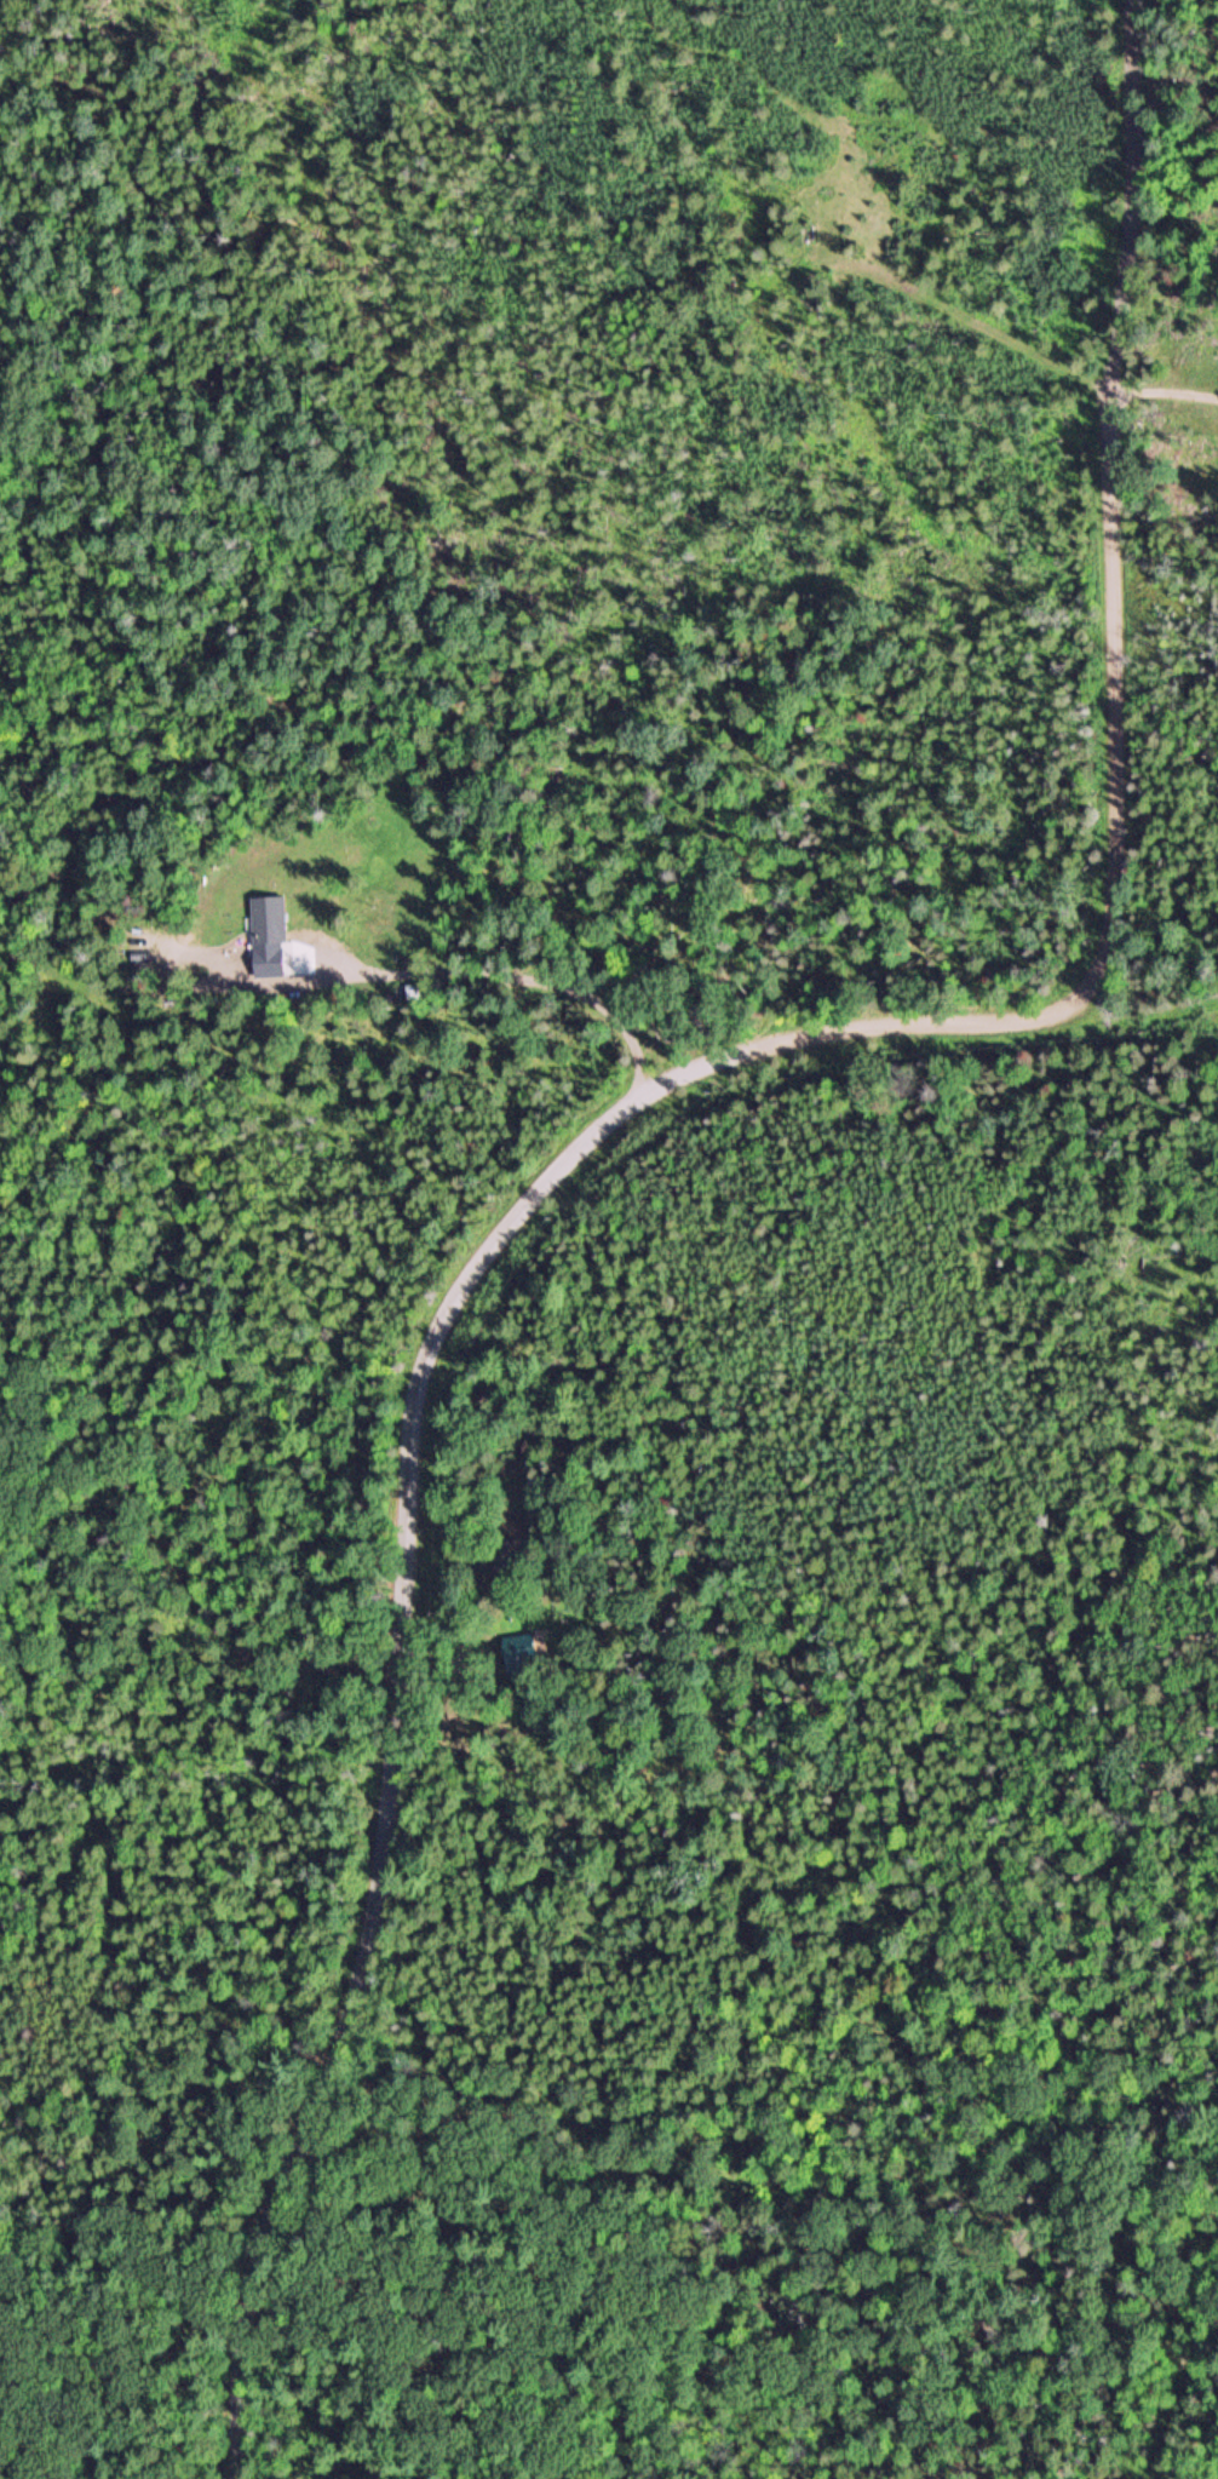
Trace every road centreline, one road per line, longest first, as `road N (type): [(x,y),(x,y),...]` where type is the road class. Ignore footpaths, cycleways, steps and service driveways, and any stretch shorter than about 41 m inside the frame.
road 1 (residential): [(254,2478),(274,2254),(386,1860),(433,1411),(486,1259),(564,1166),(620,1114),(670,1083),(797,1038),(1044,1018),(1093,981),(1133,916),(1151,0)]
road 2 (residential): [(1142,402),(941,371),(734,223),(595,0)]

